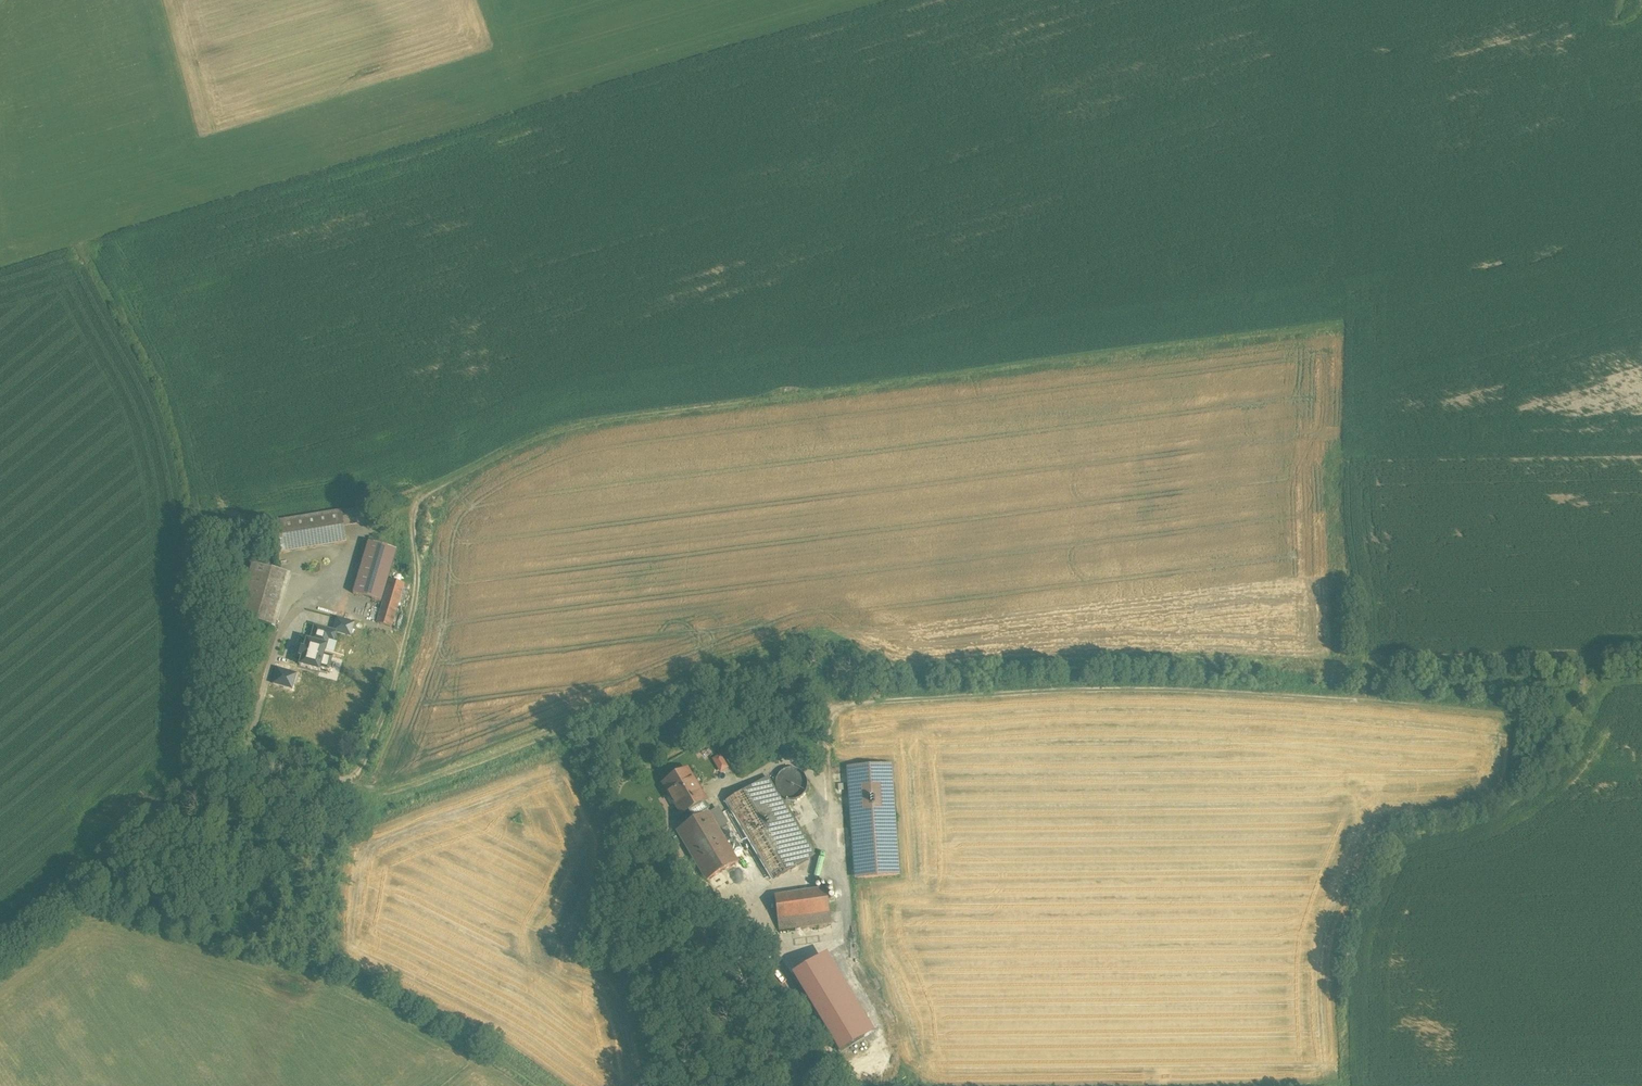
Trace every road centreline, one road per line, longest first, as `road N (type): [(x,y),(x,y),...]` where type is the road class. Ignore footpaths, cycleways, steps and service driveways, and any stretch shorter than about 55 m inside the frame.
road 1 (track): [(235,764),(340,785),(360,776),(412,614),(415,517),(434,492),(524,444),(618,419),(1320,329)]
road 2 (track): [(755,776),(821,757),(838,708),(899,700),(1188,691),(1595,723)]
road 3 (track): [(675,1085),(654,990),(654,884)]
road 4 (track): [(748,922),(849,1085)]

